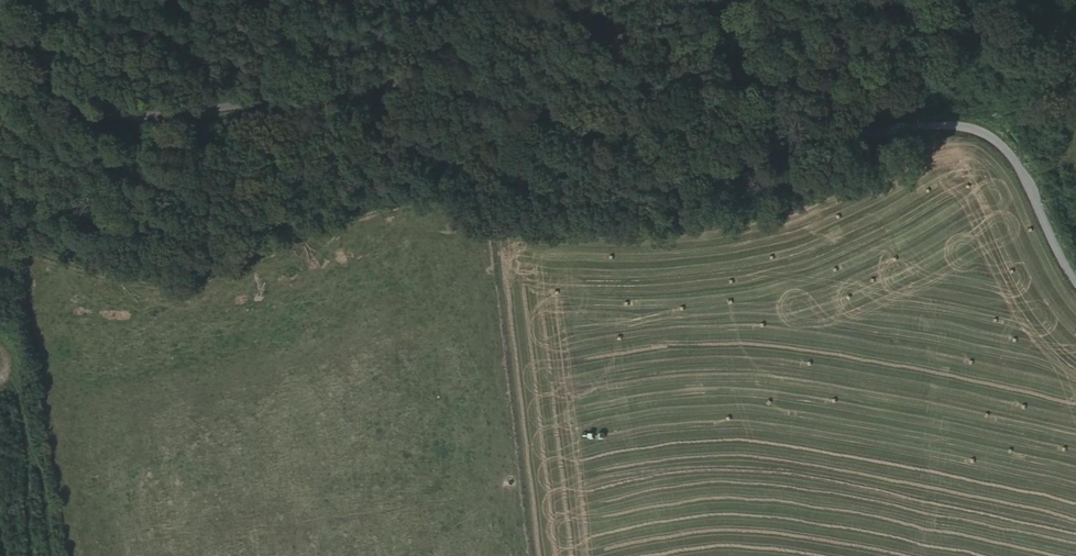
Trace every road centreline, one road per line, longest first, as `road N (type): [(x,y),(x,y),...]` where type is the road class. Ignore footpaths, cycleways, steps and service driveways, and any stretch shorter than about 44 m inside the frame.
road 1 (unclassified): [(34,0),(57,72),(120,103),(309,90),(842,131),(978,126),(1007,144),(1075,279)]
road 2 (track): [(842,131),(702,179),(567,199),(416,194),(325,217),(189,281),(136,276),(22,235),(0,216)]
road 3 (track): [(24,523),(0,368)]

